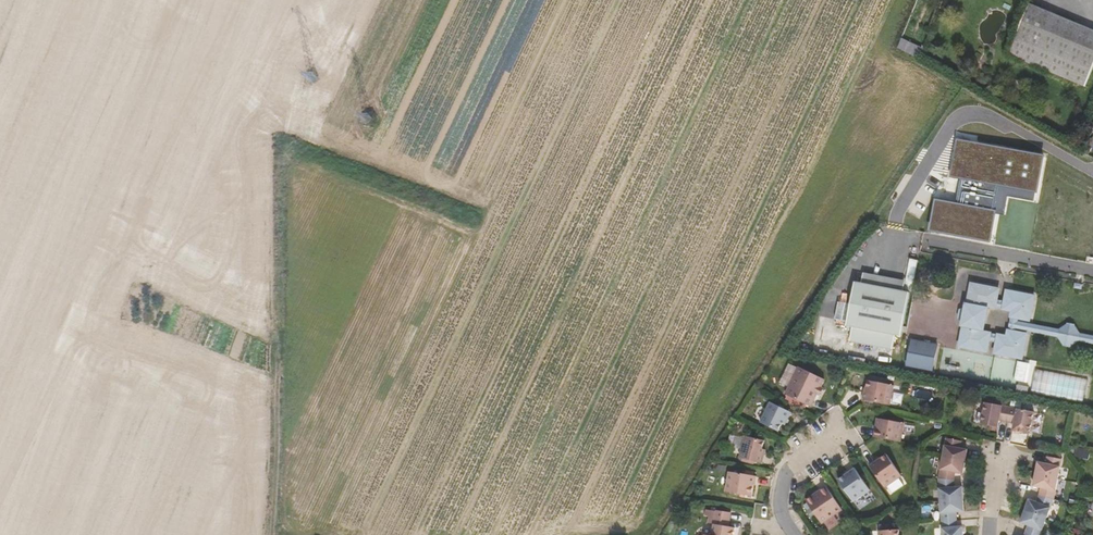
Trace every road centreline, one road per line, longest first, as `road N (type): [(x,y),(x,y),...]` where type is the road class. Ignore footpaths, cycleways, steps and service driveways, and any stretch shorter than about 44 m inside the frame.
road 1 (track): [(269,534),(281,145),(464,230)]

